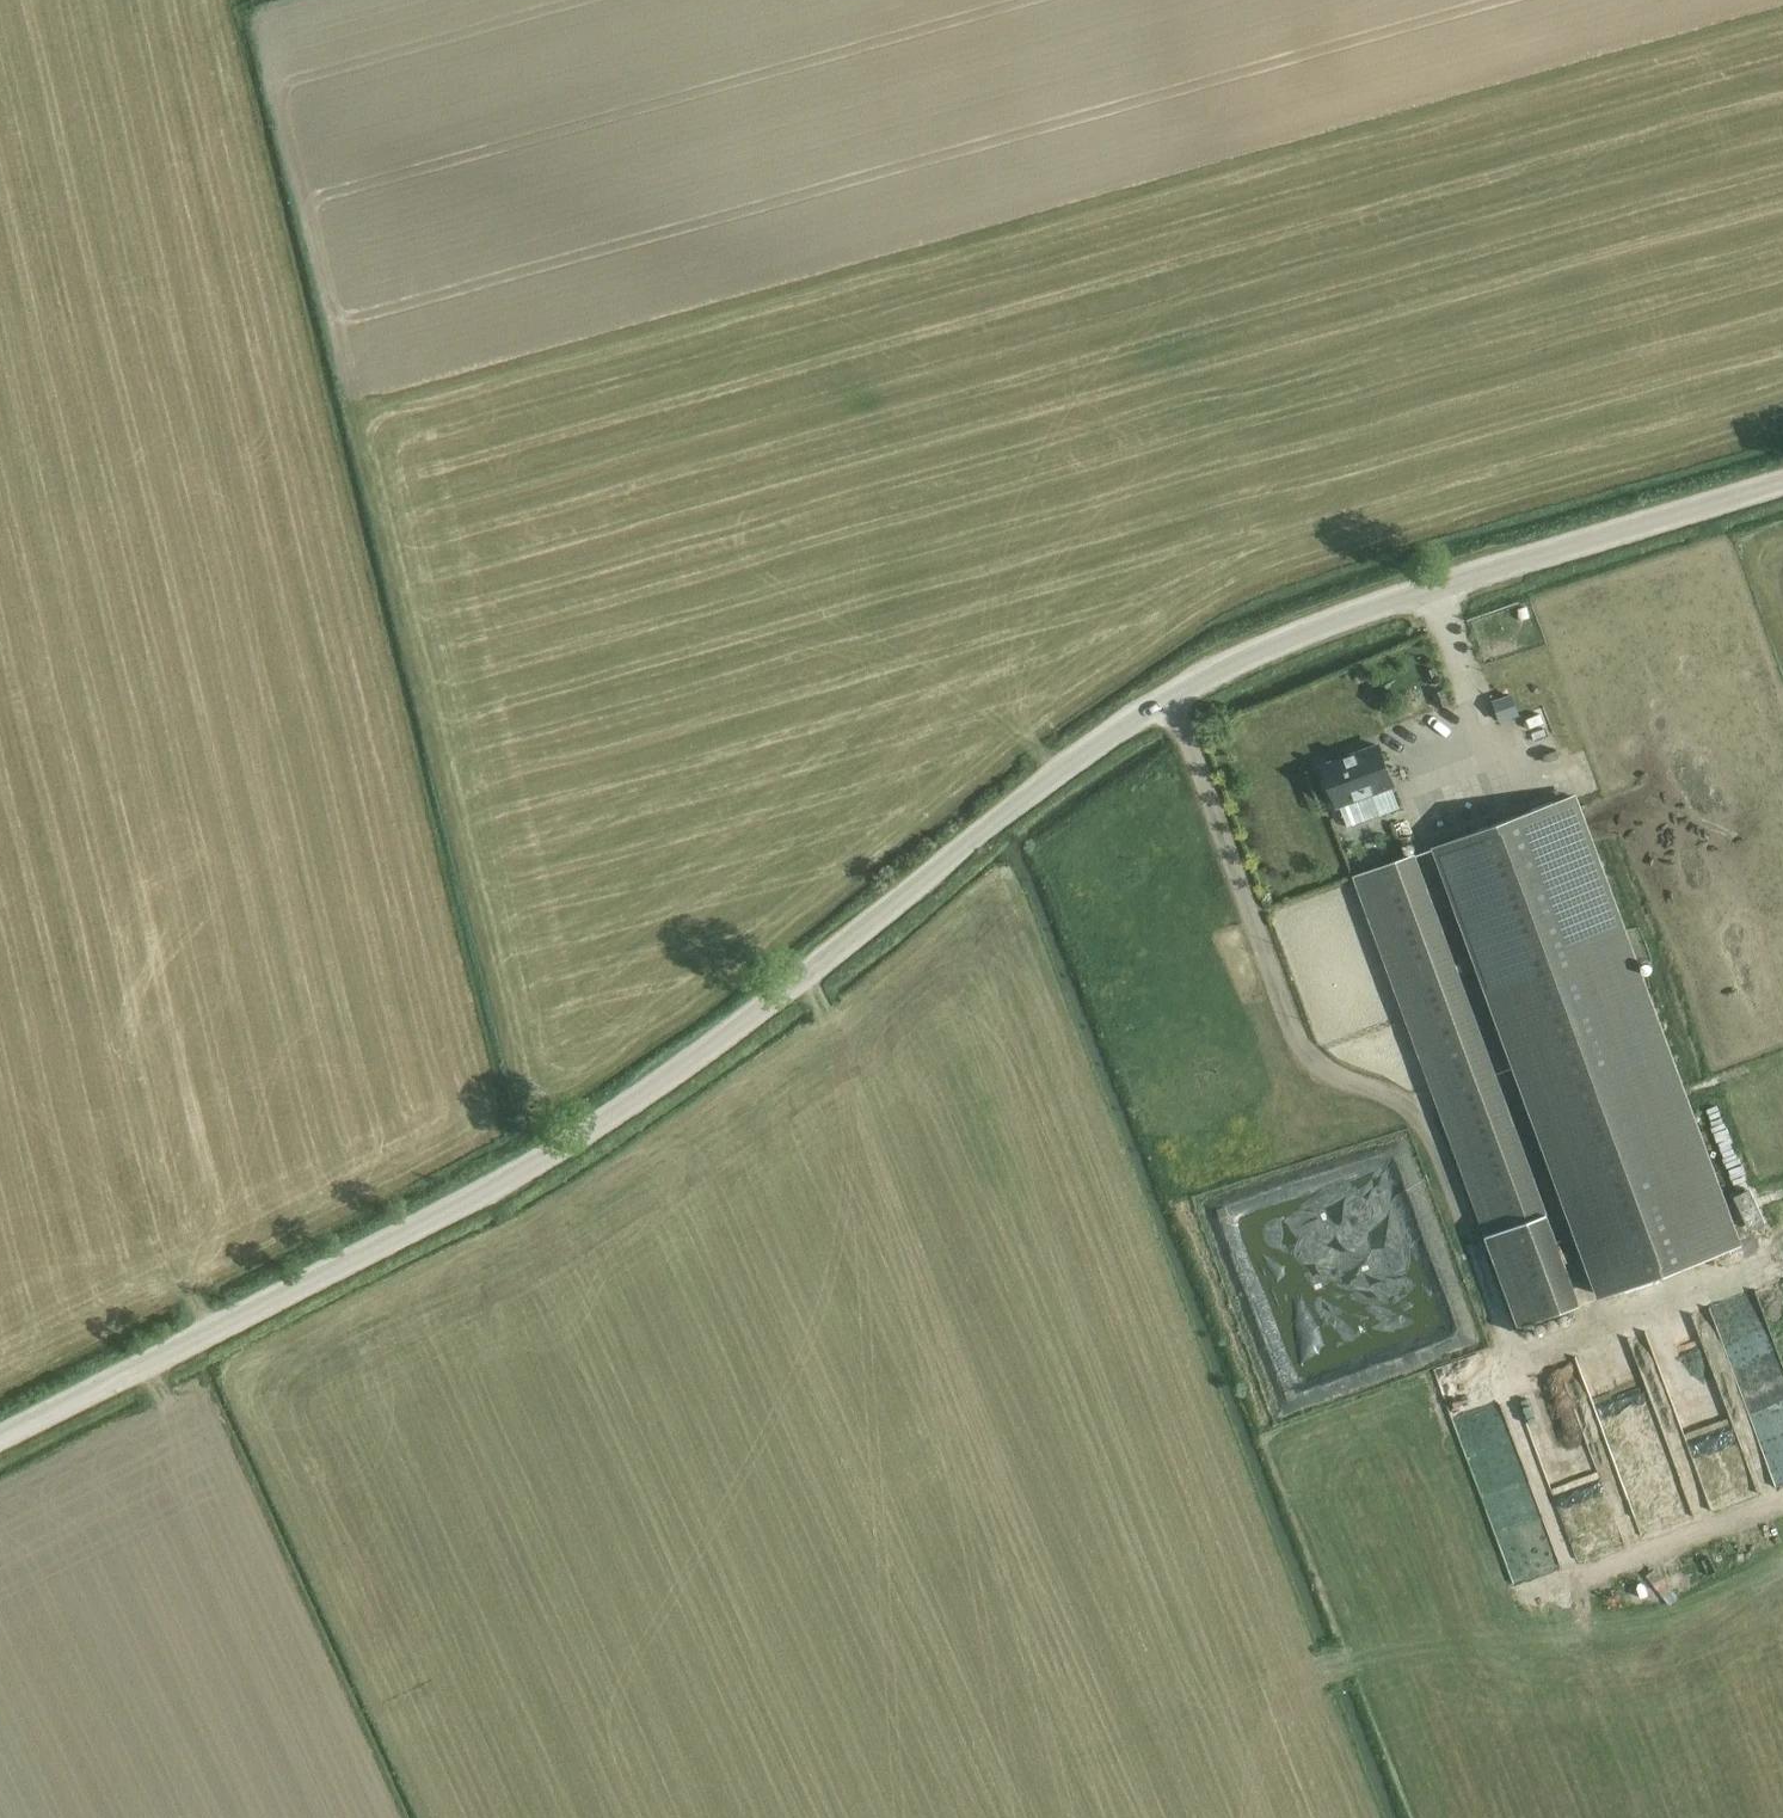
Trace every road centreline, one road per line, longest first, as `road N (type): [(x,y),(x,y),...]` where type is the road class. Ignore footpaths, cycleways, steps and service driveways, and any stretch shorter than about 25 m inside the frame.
road 1 (tertiary): [(0,1435),(563,1152),(1235,661),(1360,608),(1782,480)]

